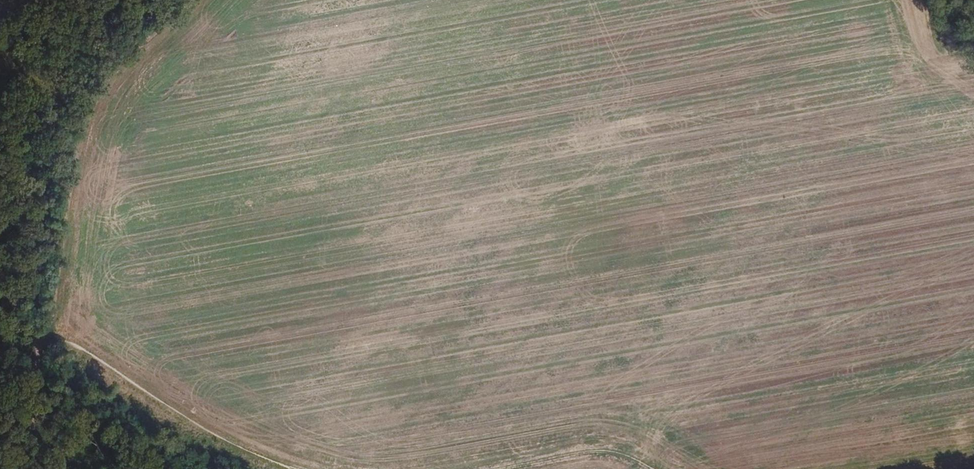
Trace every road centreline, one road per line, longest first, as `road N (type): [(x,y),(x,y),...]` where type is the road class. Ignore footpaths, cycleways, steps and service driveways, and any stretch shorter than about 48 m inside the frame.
road 1 (track): [(295,468),(181,426),(43,328)]
road 2 (track): [(43,328),(24,468)]
road 3 (track): [(637,468),(603,447),(508,468)]

